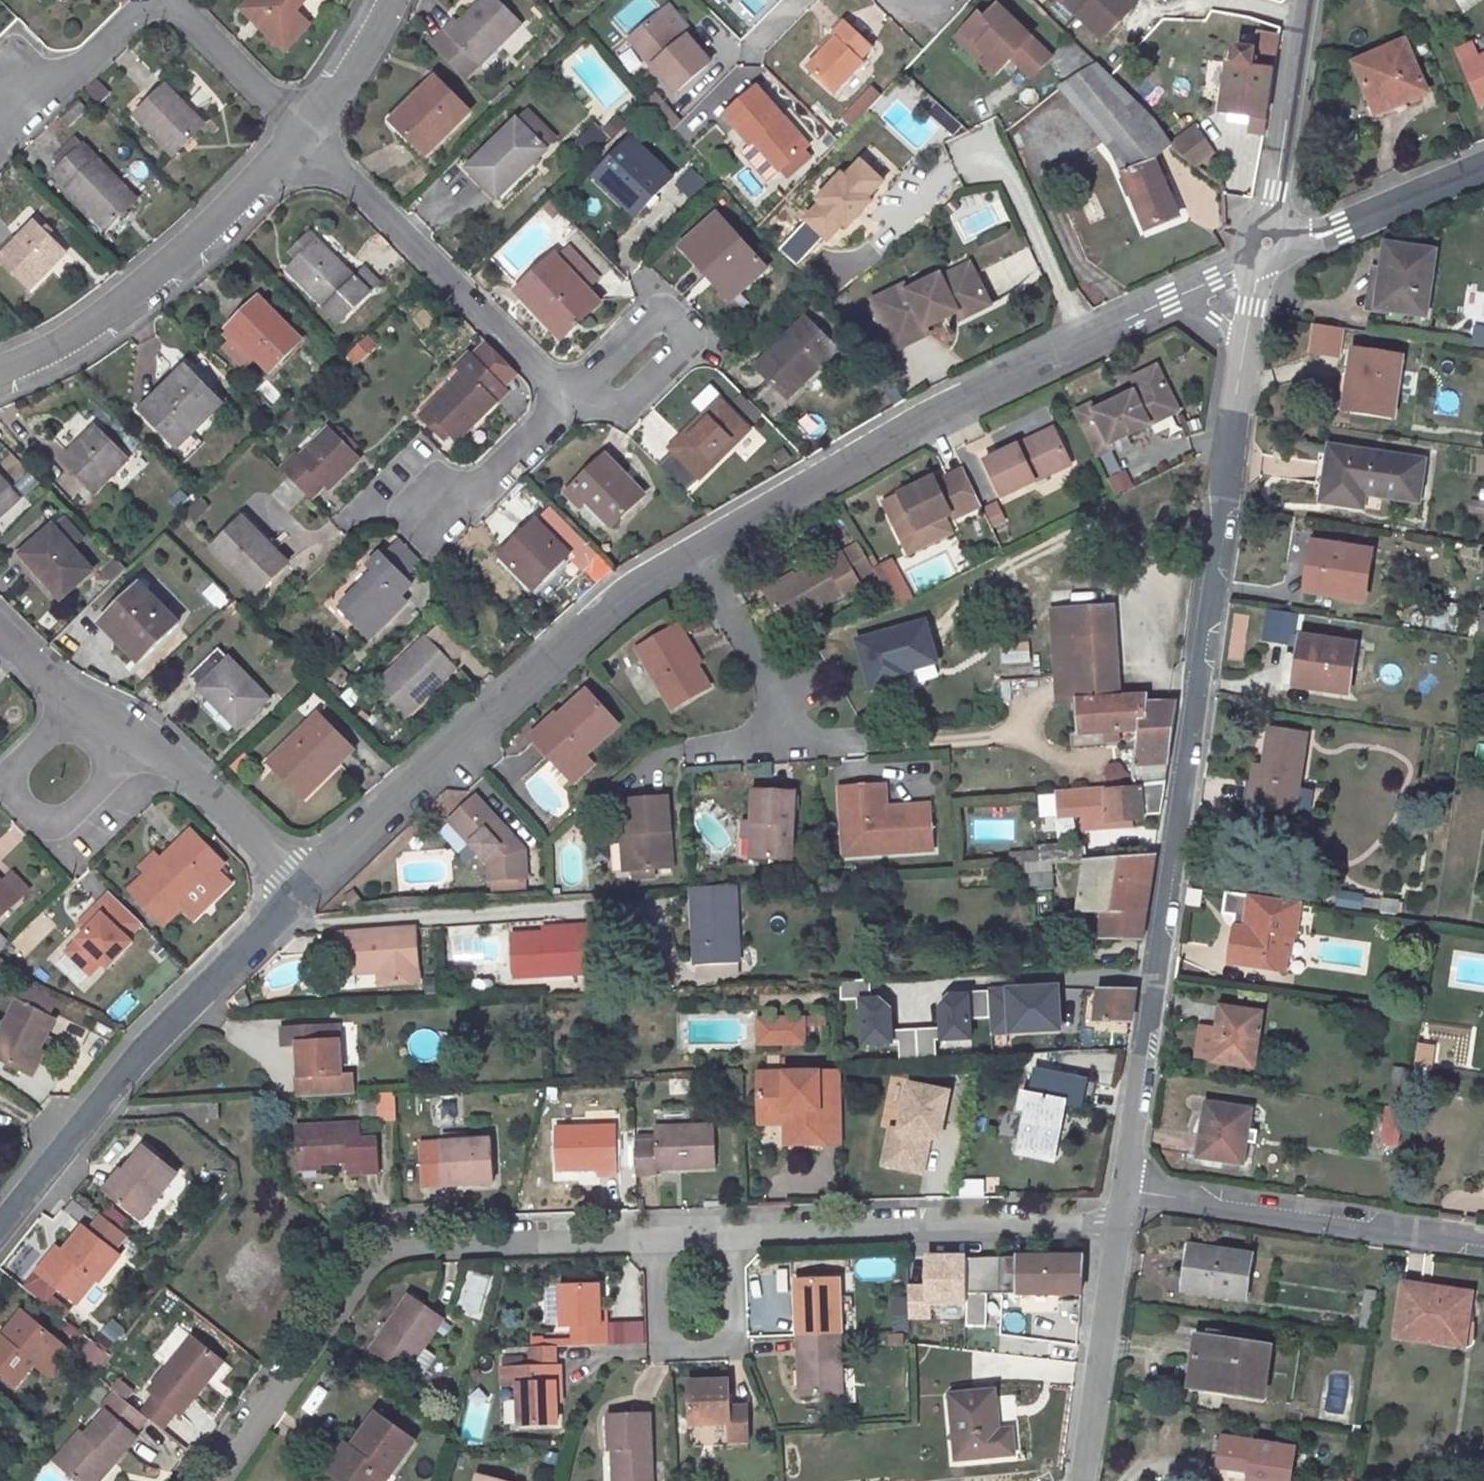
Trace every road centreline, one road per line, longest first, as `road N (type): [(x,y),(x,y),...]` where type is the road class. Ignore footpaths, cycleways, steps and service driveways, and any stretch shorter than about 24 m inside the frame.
road 1 (residential): [(1121,1188),(1267,250)]
road 2 (residential): [(1267,250),(916,411),(695,543)]
road 3 (residential): [(203,1480),(346,1271),(418,1231),(651,1227)]
road 4 (residential): [(695,543),(610,594),(302,884)]
road 5 (residential): [(302,884),(140,1048),(0,1228)]
road 6 (residential): [(0,375),(57,349),(220,229),(307,129)]
road 7 (residential): [(724,1226),(1117,1219)]
road 8 (residential): [(307,129),(573,399)]
road 9 (residential): [(1483,1233),(1121,1188)]
road 10 (residential): [(139,740),(72,814),(53,825),(32,821),(10,797),(9,779),(73,700)]
road 11 (residential): [(651,1227),(656,1333),(674,1345),(696,1345),(713,1342),(727,1319),(724,1226)]
road 12 (residential): [(580,390),(648,319),(677,320),(691,334),(687,350),(624,411),(603,410)]
road 13 (residential): [(1082,1480),(1117,1219)]
road 14 (residential): [(1267,250),(1306,0)]
road 15 (residential): [(1483,159),(1267,250)]
road 16 (residential): [(139,740),(187,769),(302,884)]
road 17 (residential): [(695,543),(767,687),(778,743)]
road 18 (residential): [(0,127),(156,0)]
road 19 (residential): [(173,0),(307,129)]
road 20 (residential): [(437,507),(475,488),(573,399)]
road 21 (residential): [(307,129),(391,0)]

